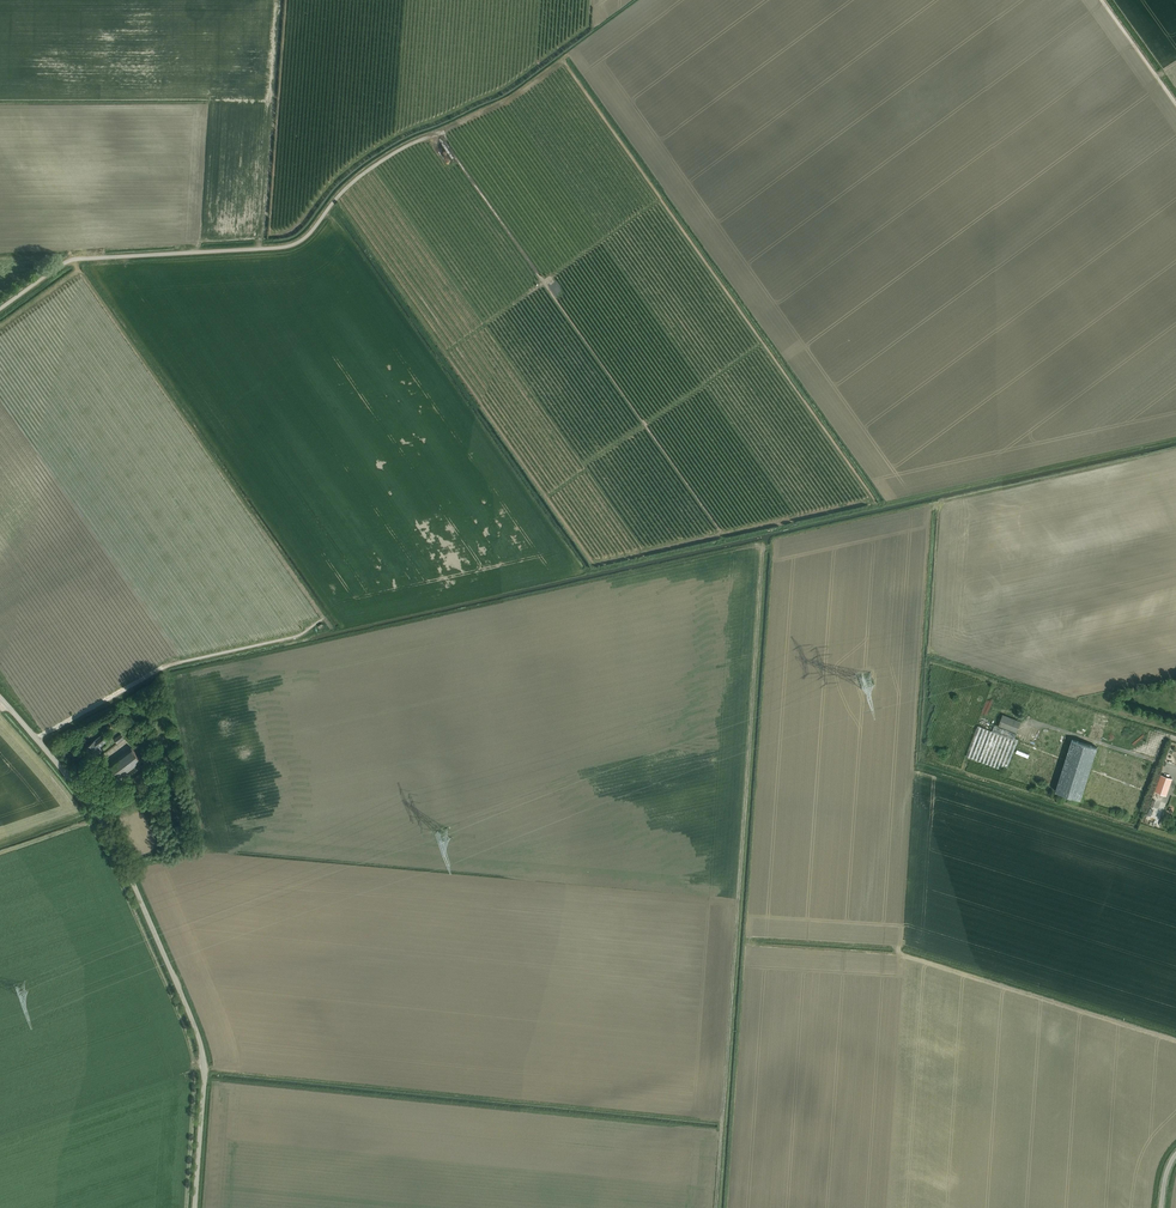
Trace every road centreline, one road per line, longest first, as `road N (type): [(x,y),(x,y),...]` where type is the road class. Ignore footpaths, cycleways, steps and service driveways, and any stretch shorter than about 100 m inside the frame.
road 1 (unclassified): [(194,1207),(202,1087),(195,1036),(100,822),(0,702)]
road 2 (unclassified): [(0,309),(75,259),(293,245),(358,174),(427,134)]
road 3 (track): [(715,1207),(737,903)]
road 4 (track): [(1175,1041),(903,956)]
road 5 (track): [(1175,105),(1100,0)]

